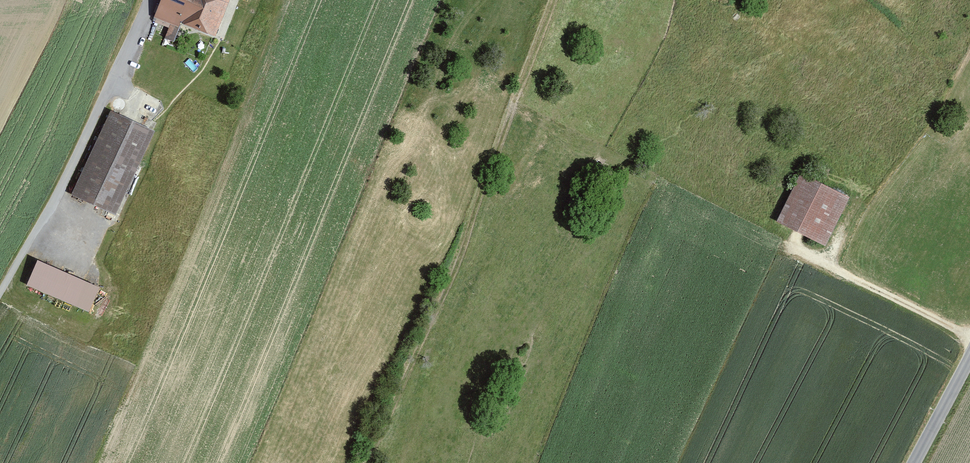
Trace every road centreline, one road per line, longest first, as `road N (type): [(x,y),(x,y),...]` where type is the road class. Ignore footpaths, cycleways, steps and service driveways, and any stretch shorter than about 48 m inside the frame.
road 1 (track): [(556,0),(462,251),(365,462)]
road 2 (unclassified): [(0,316),(151,0)]
road 3 (track): [(969,55),(905,169),(871,199),(836,277)]
road 4 (track): [(800,247),(797,257),(969,337)]
road 5 (tertiary): [(914,462),(969,356)]

